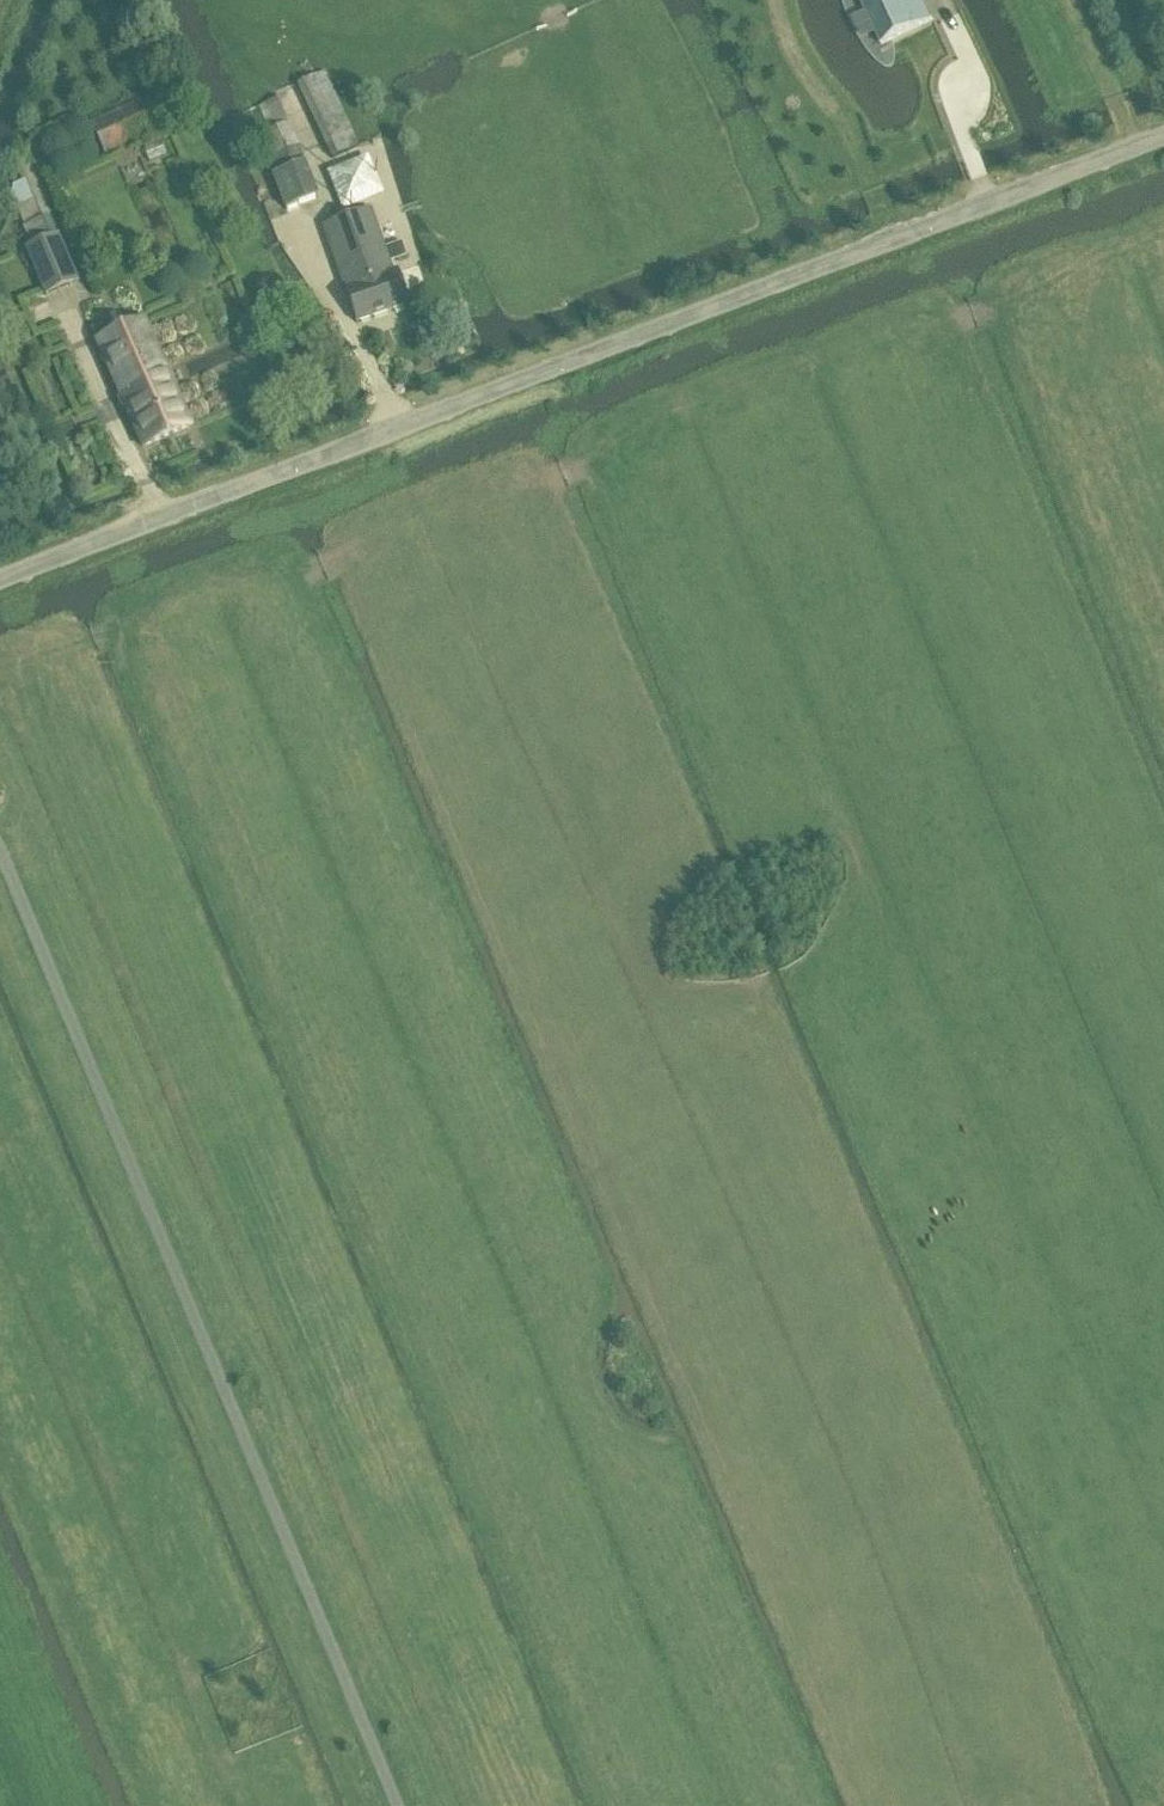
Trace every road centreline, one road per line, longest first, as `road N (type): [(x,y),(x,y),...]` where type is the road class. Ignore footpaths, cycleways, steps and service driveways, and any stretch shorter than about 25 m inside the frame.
road 1 (track): [(1163,232),(996,307),(696,392),(588,468),(468,488),(362,548),(261,575),(0,671)]
road 2 (unclassified): [(0,582),(1163,136)]

